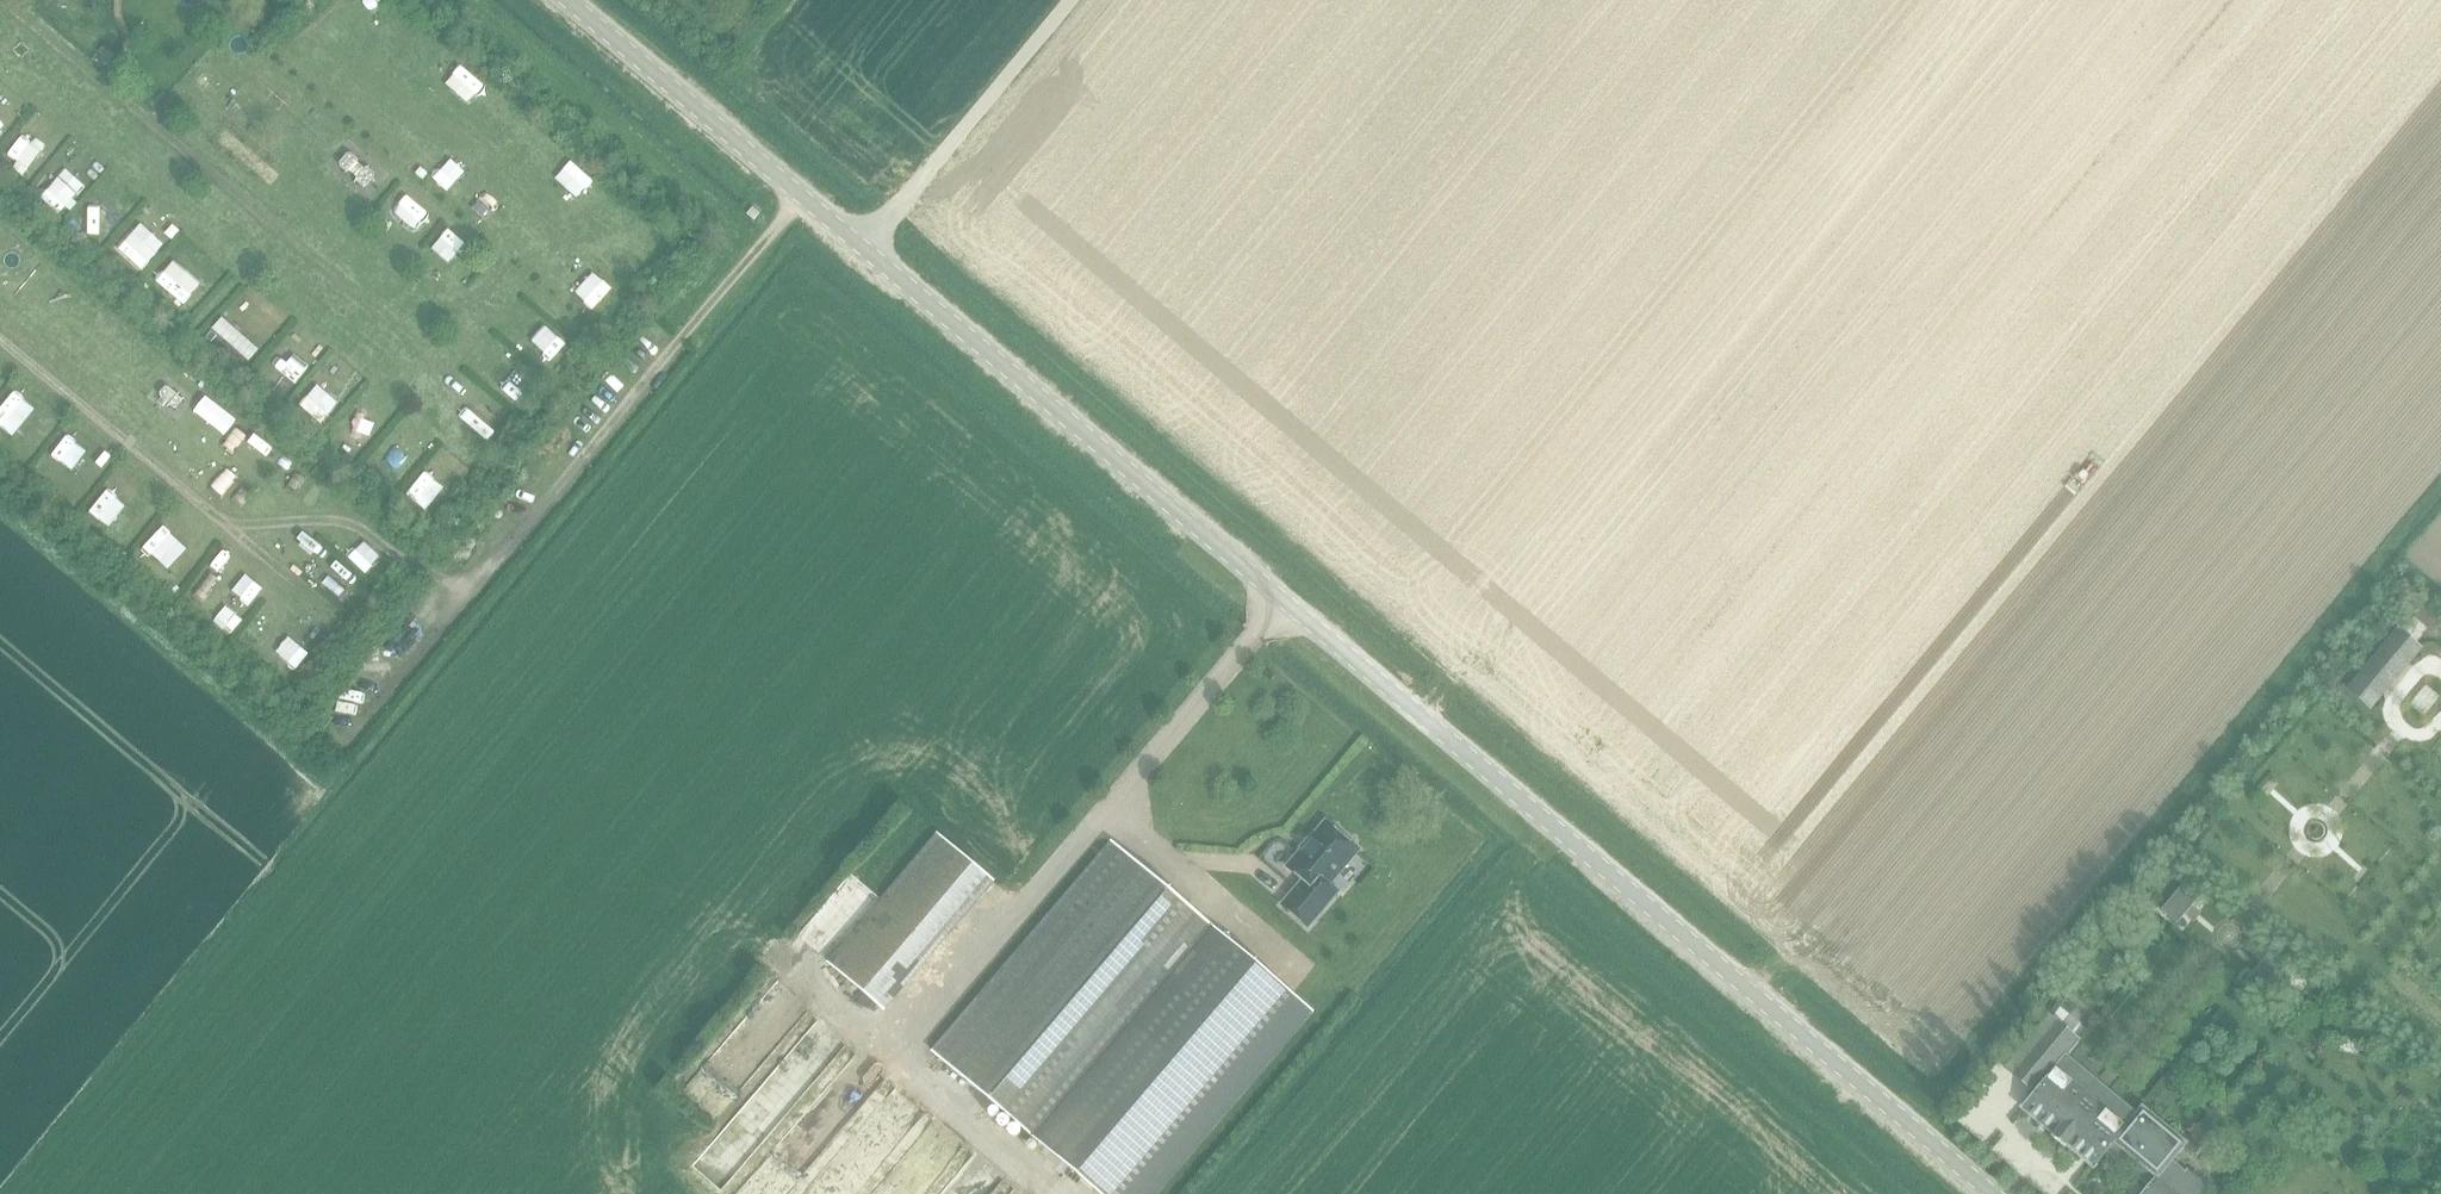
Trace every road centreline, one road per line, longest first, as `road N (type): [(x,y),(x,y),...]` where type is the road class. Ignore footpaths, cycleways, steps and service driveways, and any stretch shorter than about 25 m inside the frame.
road 1 (tertiary): [(1988,1193),(867,248)]
road 2 (tertiary): [(867,248),(569,0)]
road 3 (unclassified): [(867,248),(1072,0)]

